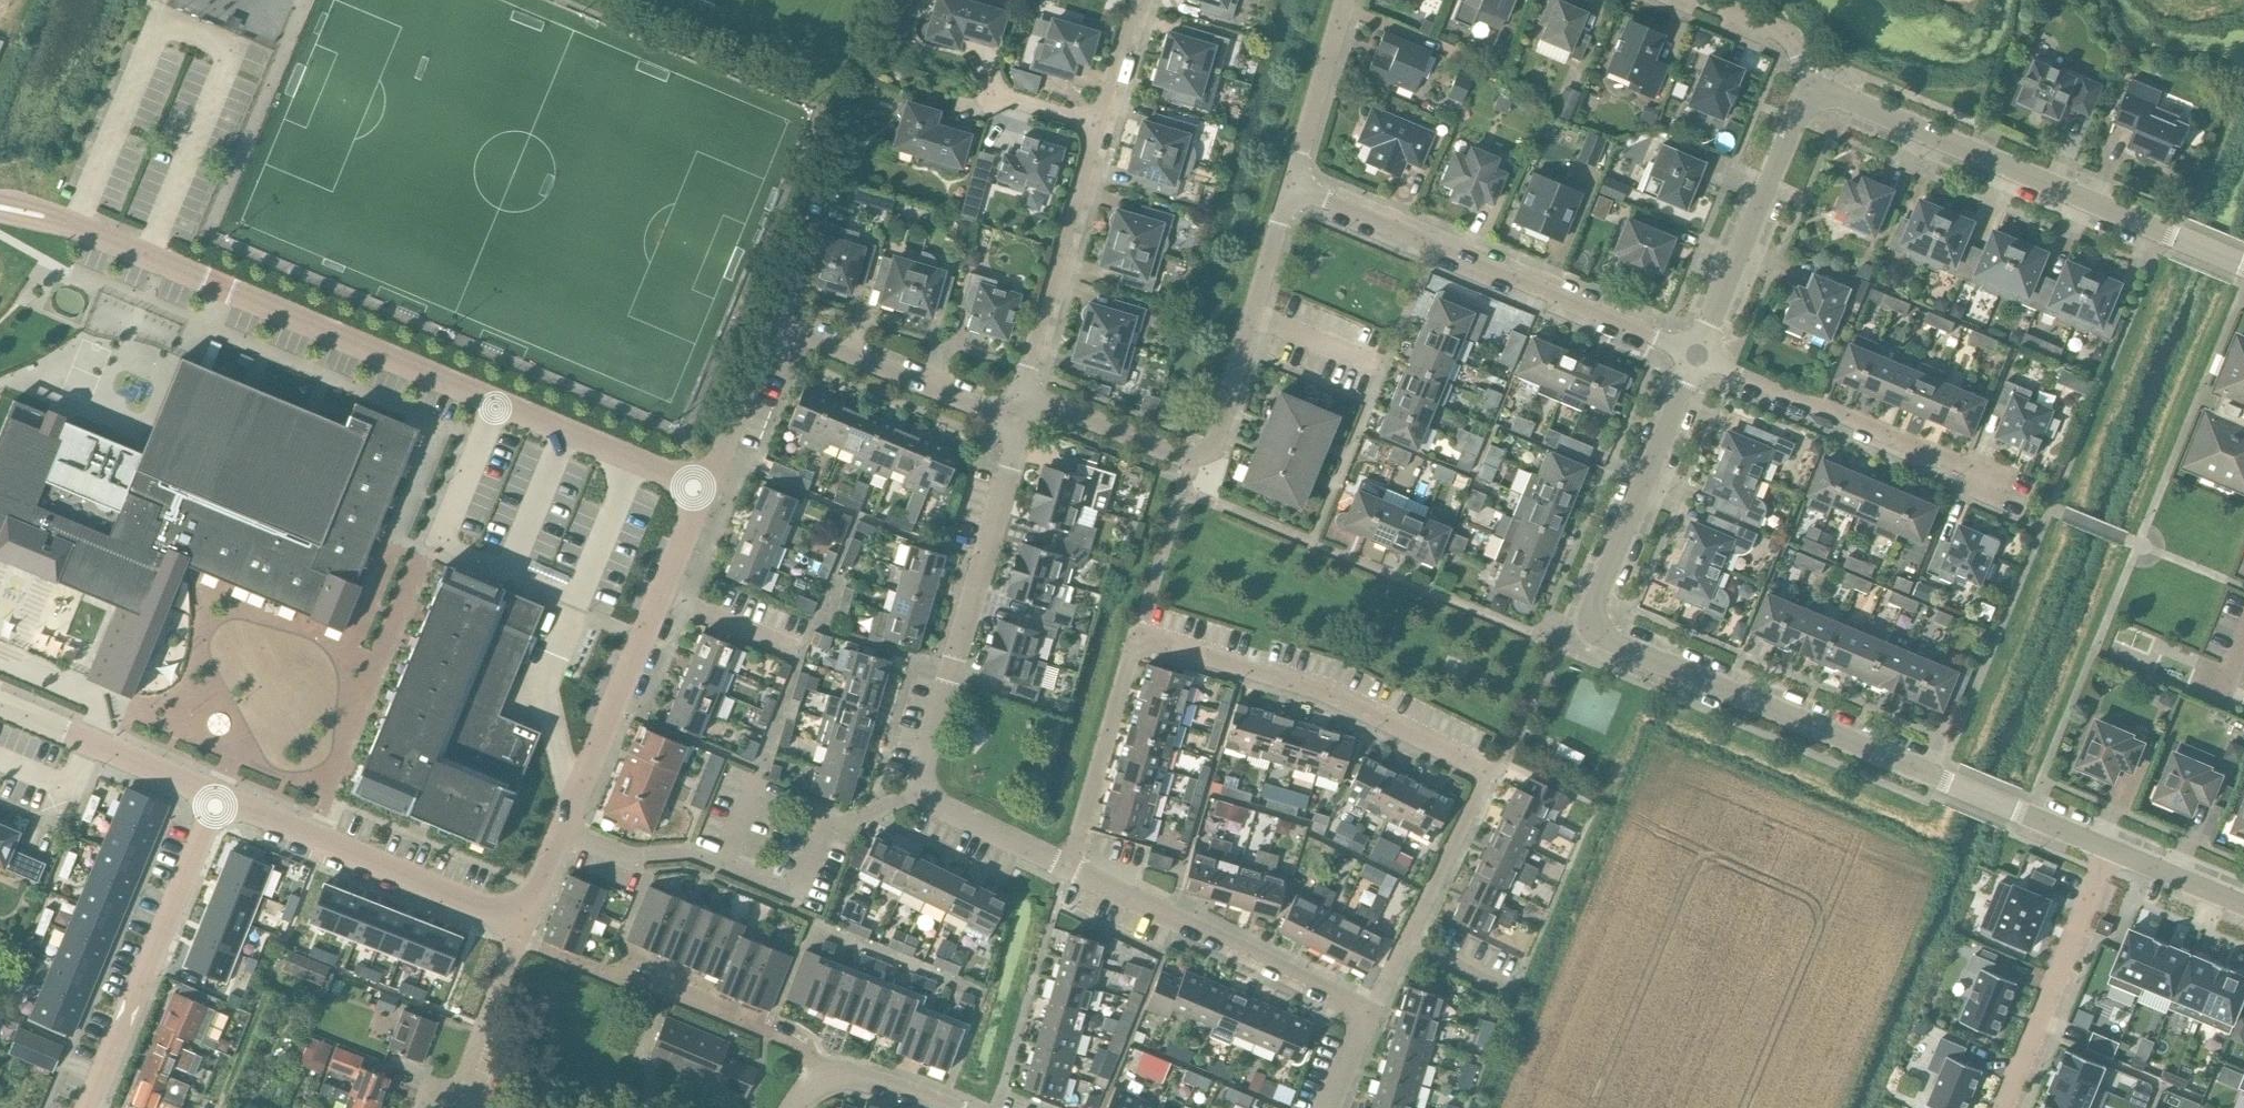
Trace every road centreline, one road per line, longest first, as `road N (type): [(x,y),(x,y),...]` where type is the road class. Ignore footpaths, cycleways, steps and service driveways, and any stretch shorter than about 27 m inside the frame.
road 1 (residential): [(703,489),(66,222),(0,208)]
road 2 (residential): [(1368,1013),(1492,776),(1343,700),(1137,636)]
road 3 (residential): [(1067,867),(938,804),(920,772),(1022,406)]
road 4 (unclassified): [(2109,849),(1598,636)]
road 5 (residential): [(1022,406),(1060,408),(1177,457),(1208,452),(1292,185)]
road 6 (residential): [(703,489),(523,923)]
road 7 (residential): [(1697,354),(1292,185)]
road 8 (residential): [(1022,406),(980,407),(784,335),(758,356),(703,489)]
road 9 (residential): [(1022,406),(1140,0)]
road 10 (residential): [(2178,237),(1862,103),(1816,95)]
road 11 (residential): [(2004,490),(1697,354)]
road 12 (residential): [(1368,1013),(1067,867)]
road 13 (residential): [(89,1107),(219,799)]
road 14 (residential): [(523,923),(219,799)]
road 15 (residential): [(1598,636),(1593,609),(1697,354)]
road 16 (residential): [(1697,354),(1800,107),(1816,95)]
road 17 (residential): [(2109,849),(2002,1107)]
road 18 (residential): [(1067,867),(1137,636)]
road 19 (residential): [(821,1082),(790,1040),(676,992),(612,979)]
road 20 (residential): [(219,799),(0,707)]
road 21 (residential): [(516,941),(480,1034),(472,1084),(432,1096),(422,1107)]
road 22 (residential): [(1292,185),(1346,0)]
road 23 (residential): [(1816,95),(1796,47),(1693,0)]
road 24 (unclassified): [(2243,904),(2109,849)]
road 25 (residential): [(821,1082),(867,1078),(951,1107)]

